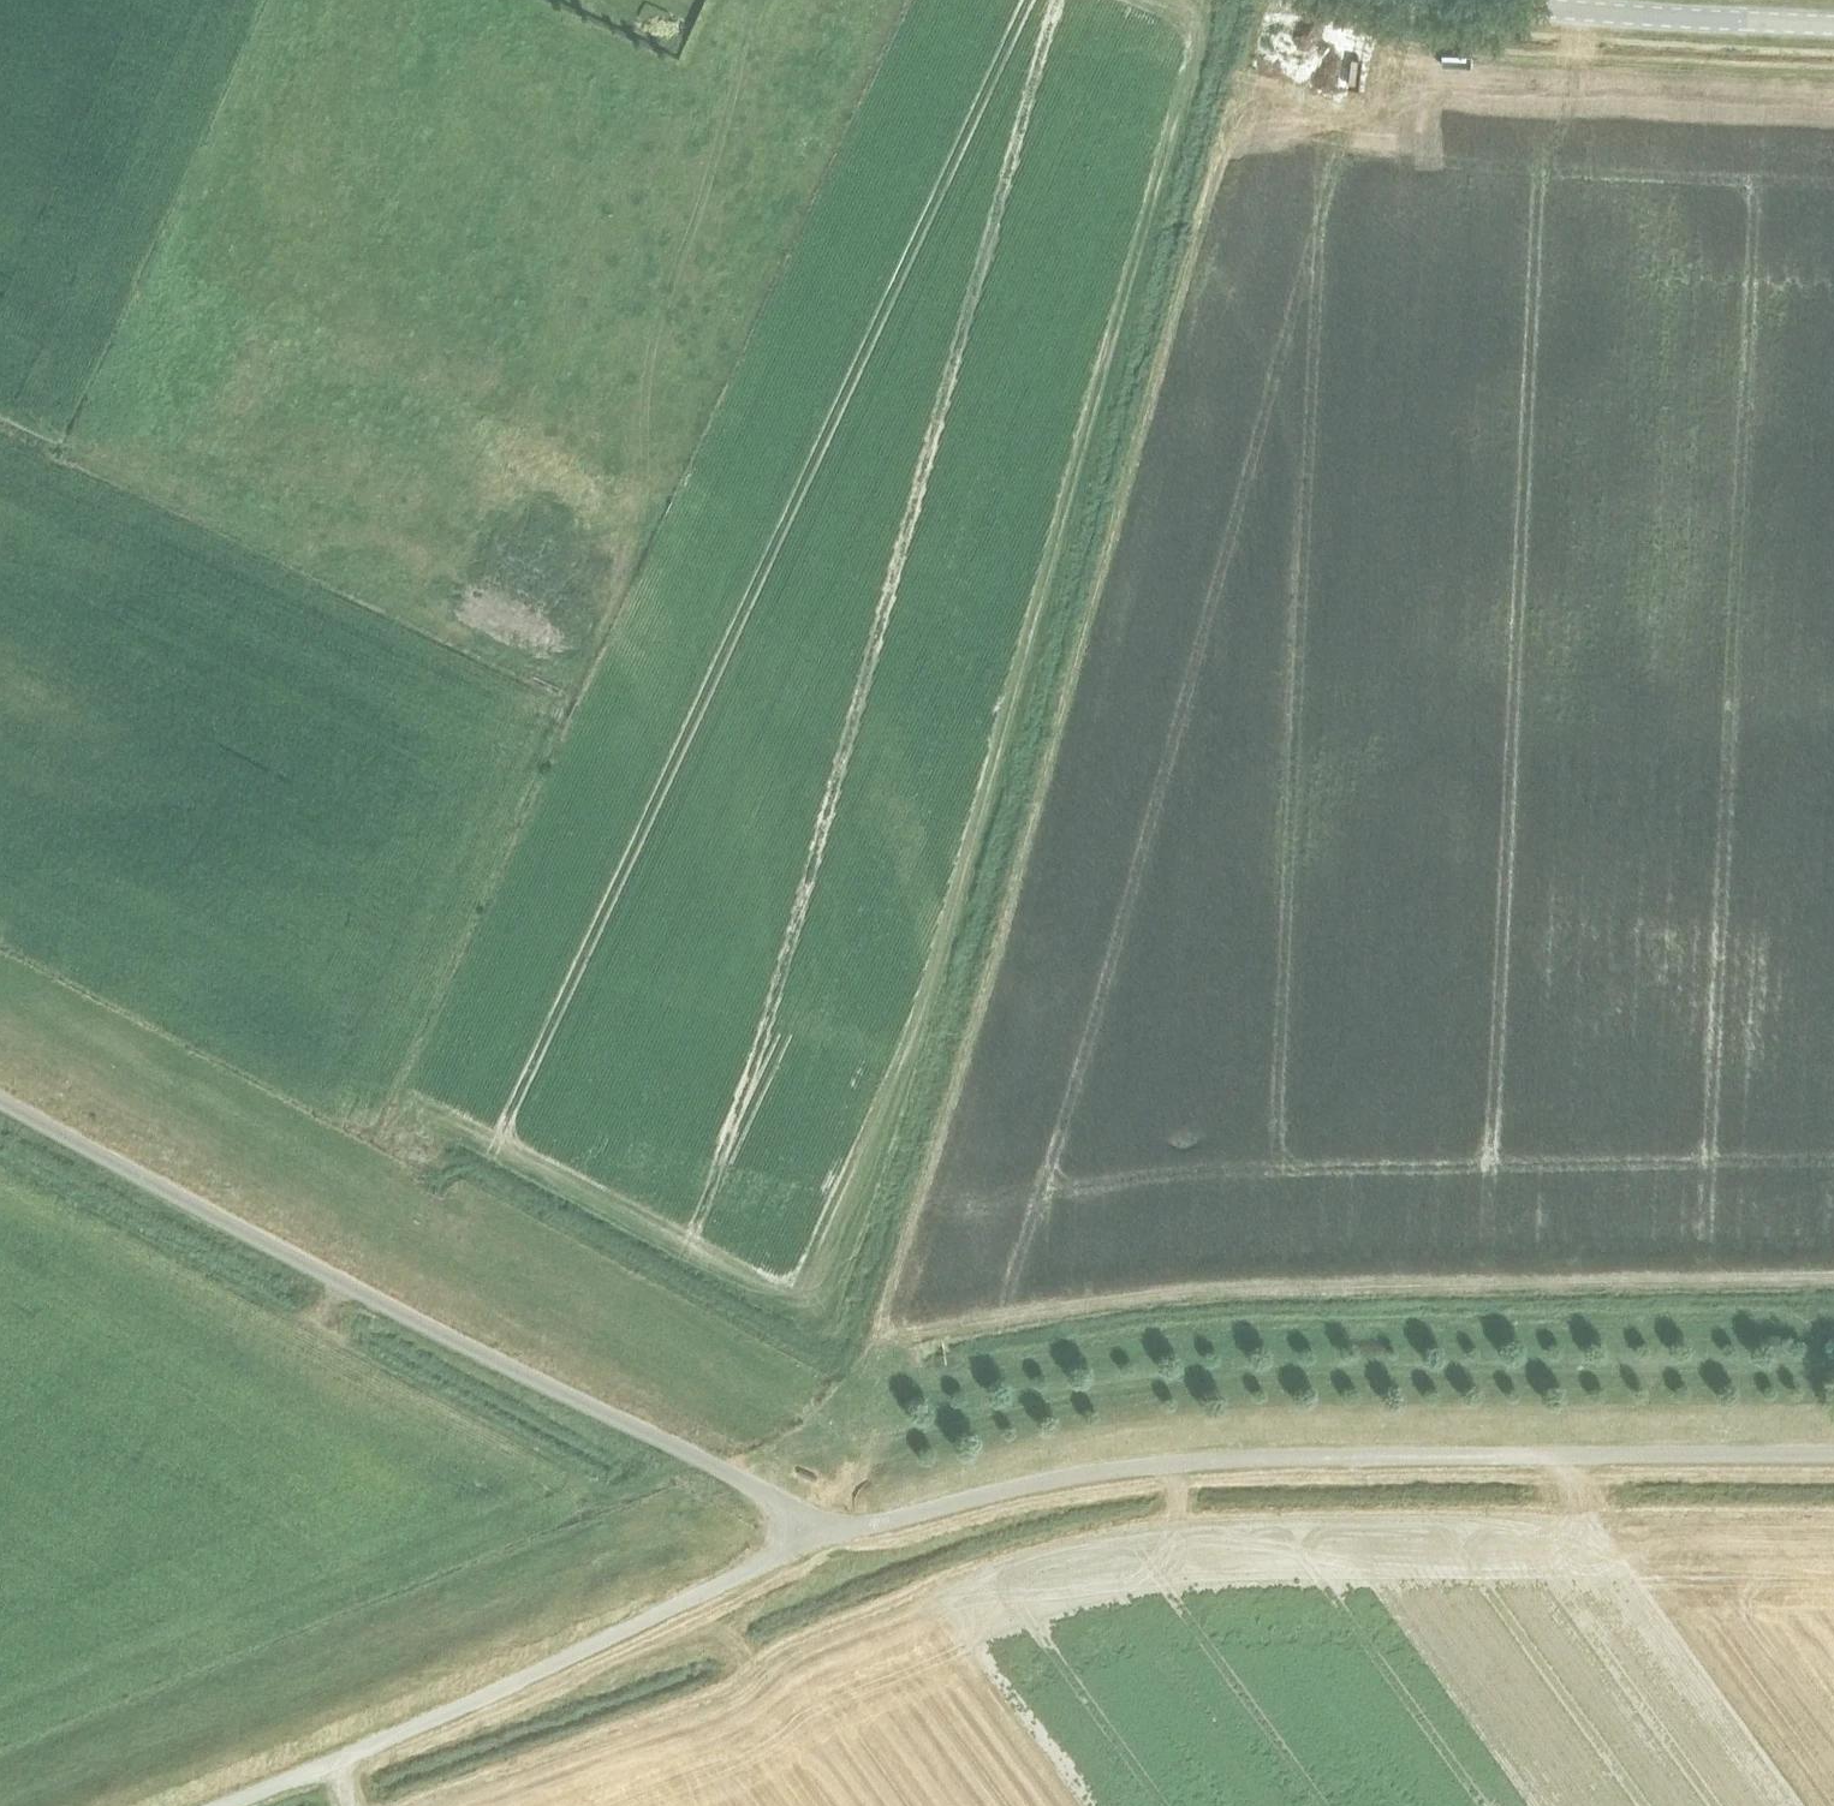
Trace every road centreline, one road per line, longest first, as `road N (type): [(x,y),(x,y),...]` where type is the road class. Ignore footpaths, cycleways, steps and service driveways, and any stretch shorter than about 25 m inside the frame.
road 1 (unclassified): [(1833,1455),(1275,1459),(1144,1467),(1015,1488),(802,1541)]
road 2 (unclassified): [(802,1541),(795,1516),(772,1495),(180,1208),(0,1108)]
road 3 (unclassified): [(802,1541),(476,1698),(215,1805)]
road 4 (unclassified): [(1833,24),(1500,0)]

